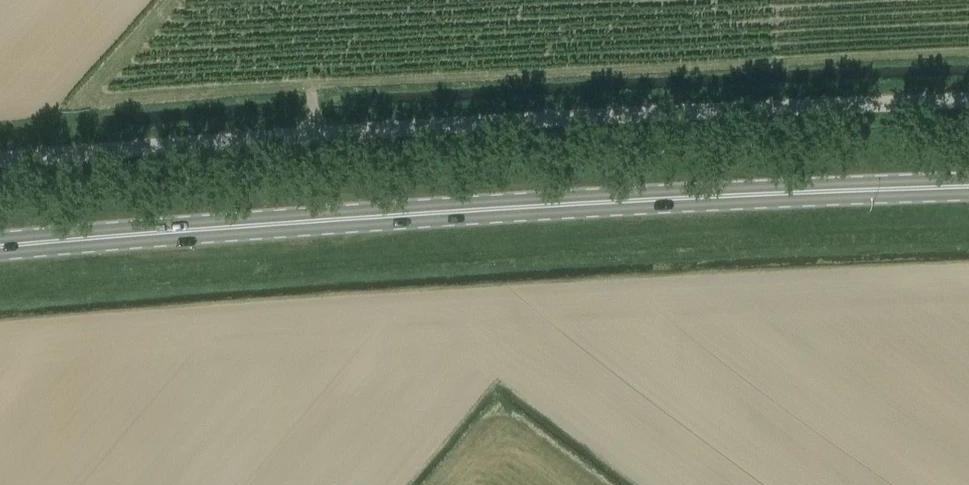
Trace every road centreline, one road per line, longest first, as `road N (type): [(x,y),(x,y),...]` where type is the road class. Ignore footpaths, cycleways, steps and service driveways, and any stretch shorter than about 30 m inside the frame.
road 1 (unclassified): [(0,171),(968,105)]
road 2 (primary): [(968,187),(683,198),(0,247)]

